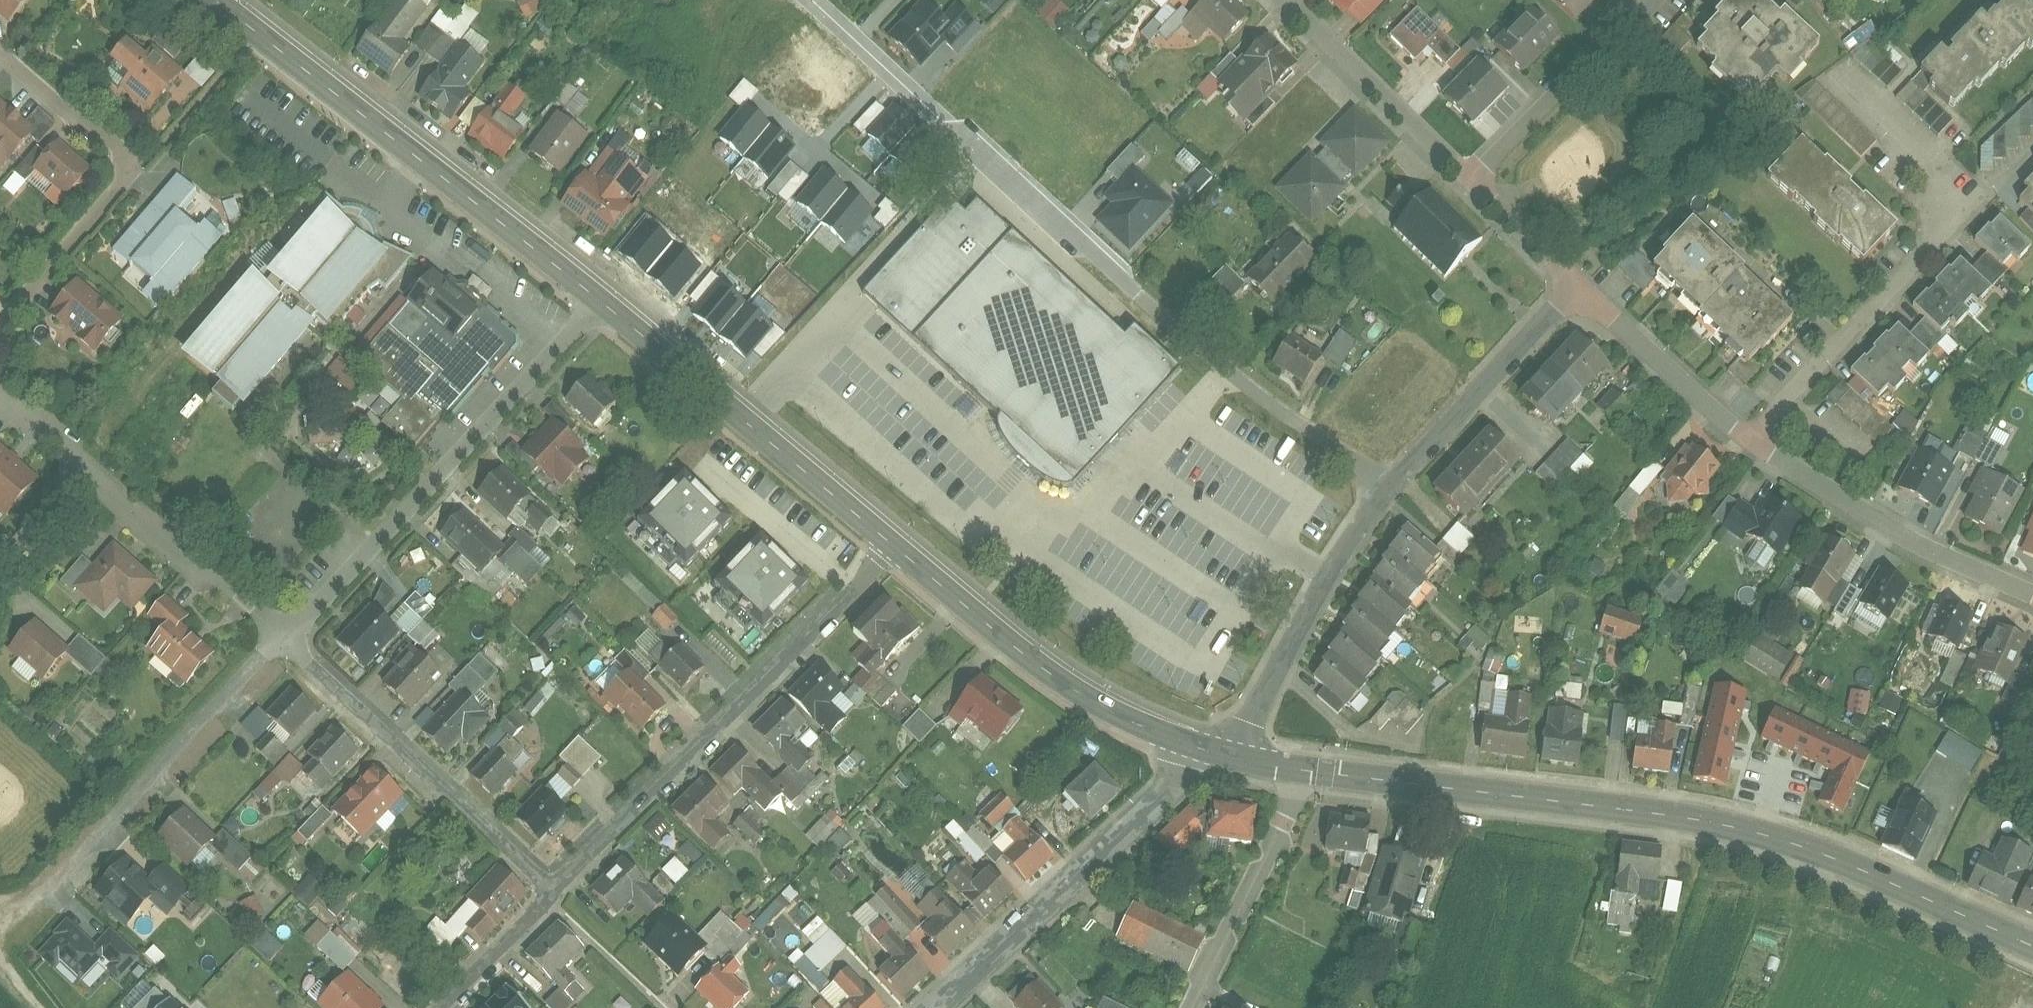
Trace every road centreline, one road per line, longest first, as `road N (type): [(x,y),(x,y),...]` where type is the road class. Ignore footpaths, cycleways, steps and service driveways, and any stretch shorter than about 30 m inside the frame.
road 1 (secondary): [(1302,770),(1712,824),(1811,853),(2032,949)]
road 2 (residential): [(1397,486),(1162,308),(974,149),(817,0)]
road 3 (residential): [(1835,82),(1969,205),(1747,441)]
road 4 (secondary): [(210,0),(598,302)]
road 5 (residential): [(893,545),(555,890)]
road 6 (residential): [(598,302),(284,640)]
road 7 (residential): [(0,325),(139,163),(0,52)]
road 8 (secondary): [(598,302),(893,545)]
road 9 (residential): [(1190,745),(1144,810),(931,1007)]
road 10 (residential): [(284,640),(555,890)]
road 11 (secondary): [(893,545),(1028,658),(1107,711),(1190,745)]
road 12 (residential): [(284,640),(50,886)]
road 13 (residential): [(2032,598),(1885,526),(1747,441)]
road 14 (residential): [(1397,486),(1344,552),(1243,736),(1239,758)]
road 15 (residential): [(1573,280),(1397,486)]
road 16 (residential): [(85,469),(284,640)]
road 17 (residential): [(1190,1007),(1302,770)]
road 18 (residential): [(1471,180),(1286,0)]
road 19 (residential): [(1644,0),(1471,180)]
road 20 (residential): [(1747,441),(1573,280)]
road 21 (residential): [(555,890),(439,1007)]
road 22 (residential): [(1573,280),(1471,180)]
road 23 (residential): [(0,567),(85,469)]

